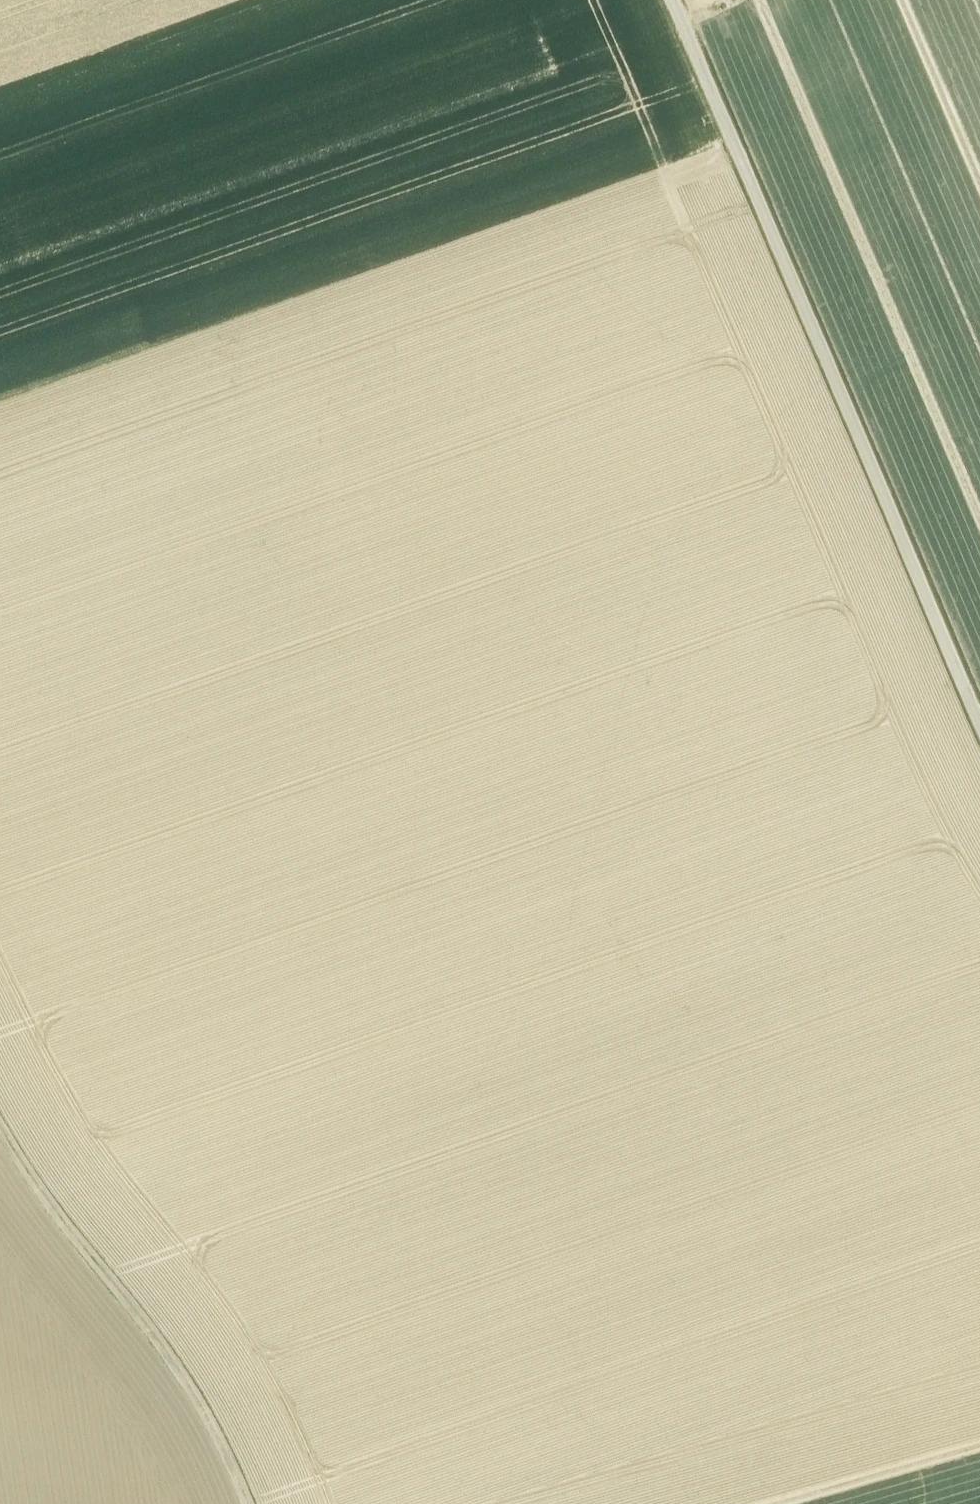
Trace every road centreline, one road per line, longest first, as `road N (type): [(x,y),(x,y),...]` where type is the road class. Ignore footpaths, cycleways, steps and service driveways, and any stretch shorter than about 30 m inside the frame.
road 1 (unclassified): [(667,0),(979,714)]
road 2 (track): [(235,1503),(191,1401),(35,1207),(0,1132)]

